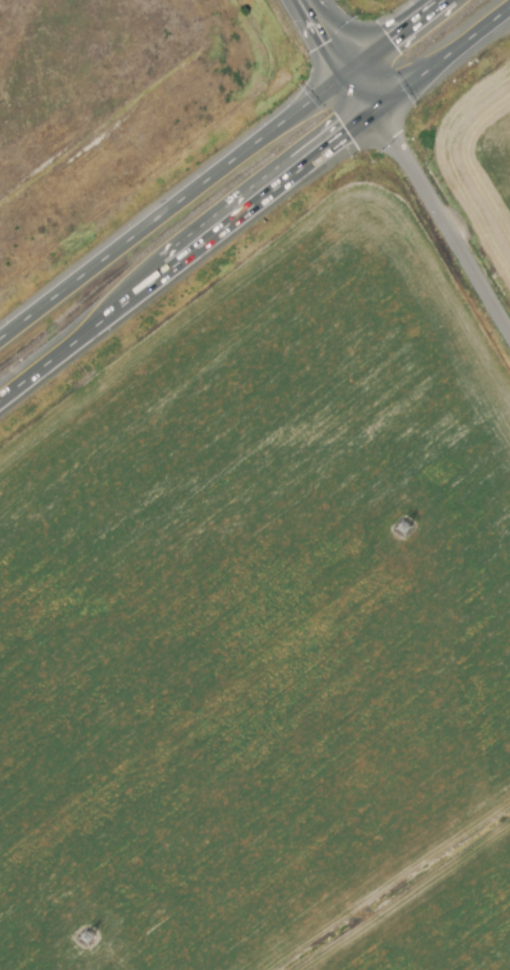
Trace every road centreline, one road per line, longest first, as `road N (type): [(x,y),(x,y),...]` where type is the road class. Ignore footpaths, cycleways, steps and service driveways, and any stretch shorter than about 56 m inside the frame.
road 1 (trunk): [(0,401),(370,116)]
road 2 (trunk): [(344,78),(0,340)]
road 3 (residential): [(509,348),(370,116)]
road 4 (trunk): [(370,116),(509,9)]
road 5 (trunk): [(445,0),(344,78)]

